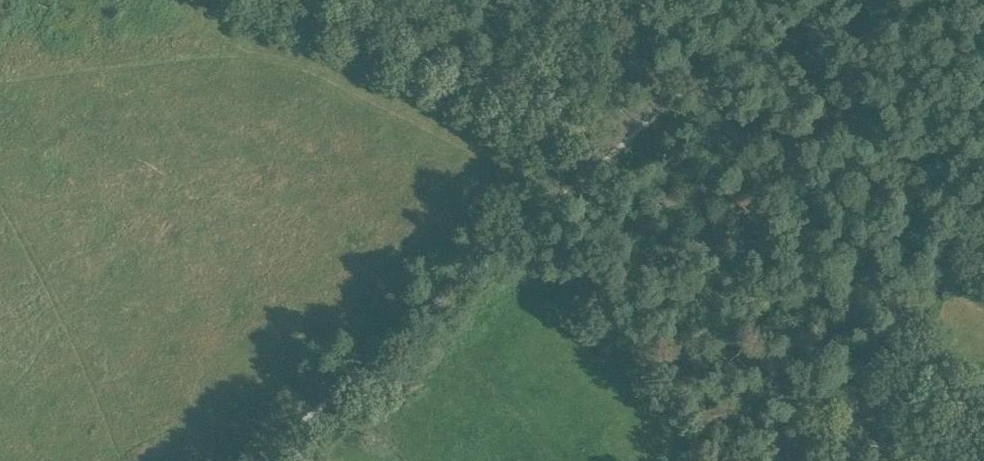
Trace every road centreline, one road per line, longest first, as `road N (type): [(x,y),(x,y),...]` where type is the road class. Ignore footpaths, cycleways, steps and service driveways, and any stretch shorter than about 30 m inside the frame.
road 1 (track): [(252,460),(595,165)]
road 2 (track): [(685,90),(890,307),(910,318)]
road 3 (track): [(749,460),(910,318)]
road 4 (track): [(595,165),(647,0)]
road 5 (track): [(910,318),(915,354),(896,456)]
road 6 (track): [(685,90),(788,0)]

